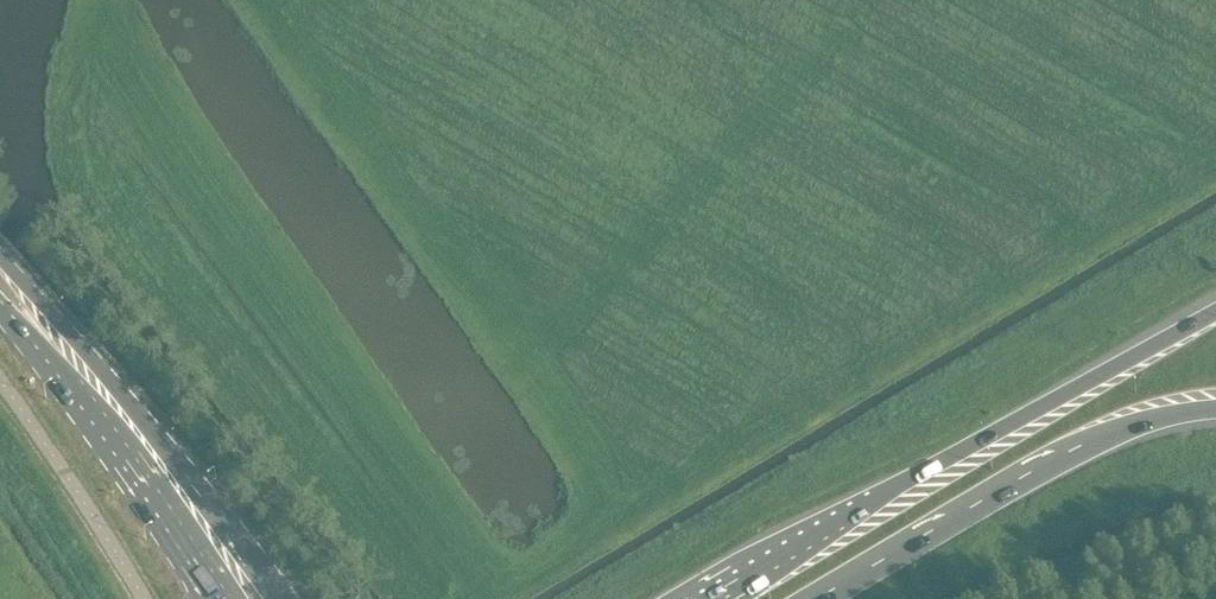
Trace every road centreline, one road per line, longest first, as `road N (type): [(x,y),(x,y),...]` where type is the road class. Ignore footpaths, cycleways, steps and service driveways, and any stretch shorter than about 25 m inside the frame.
road 1 (motorway): [(1215,301),(699,598)]
road 2 (motorway): [(814,598),(1110,431),(1215,406)]
road 3 (primary): [(281,598),(121,391),(0,258)]
road 4 (primary): [(0,304),(94,415),(225,598)]

